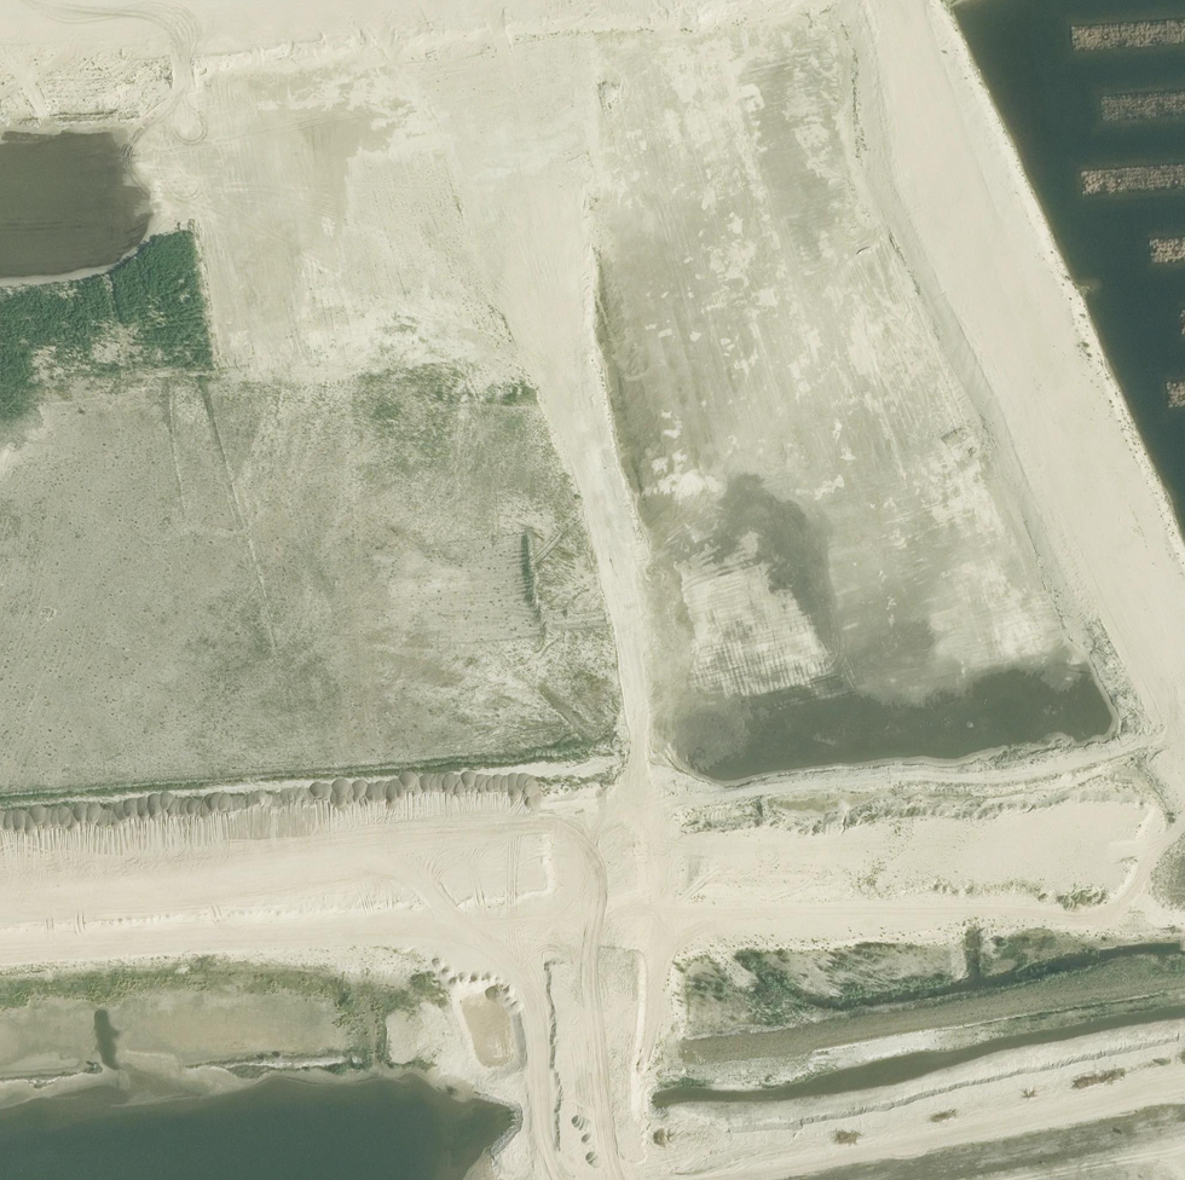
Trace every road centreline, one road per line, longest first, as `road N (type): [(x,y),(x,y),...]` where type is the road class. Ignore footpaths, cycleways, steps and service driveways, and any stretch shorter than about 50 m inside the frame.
road 1 (tertiary): [(615,1179),(589,763)]

